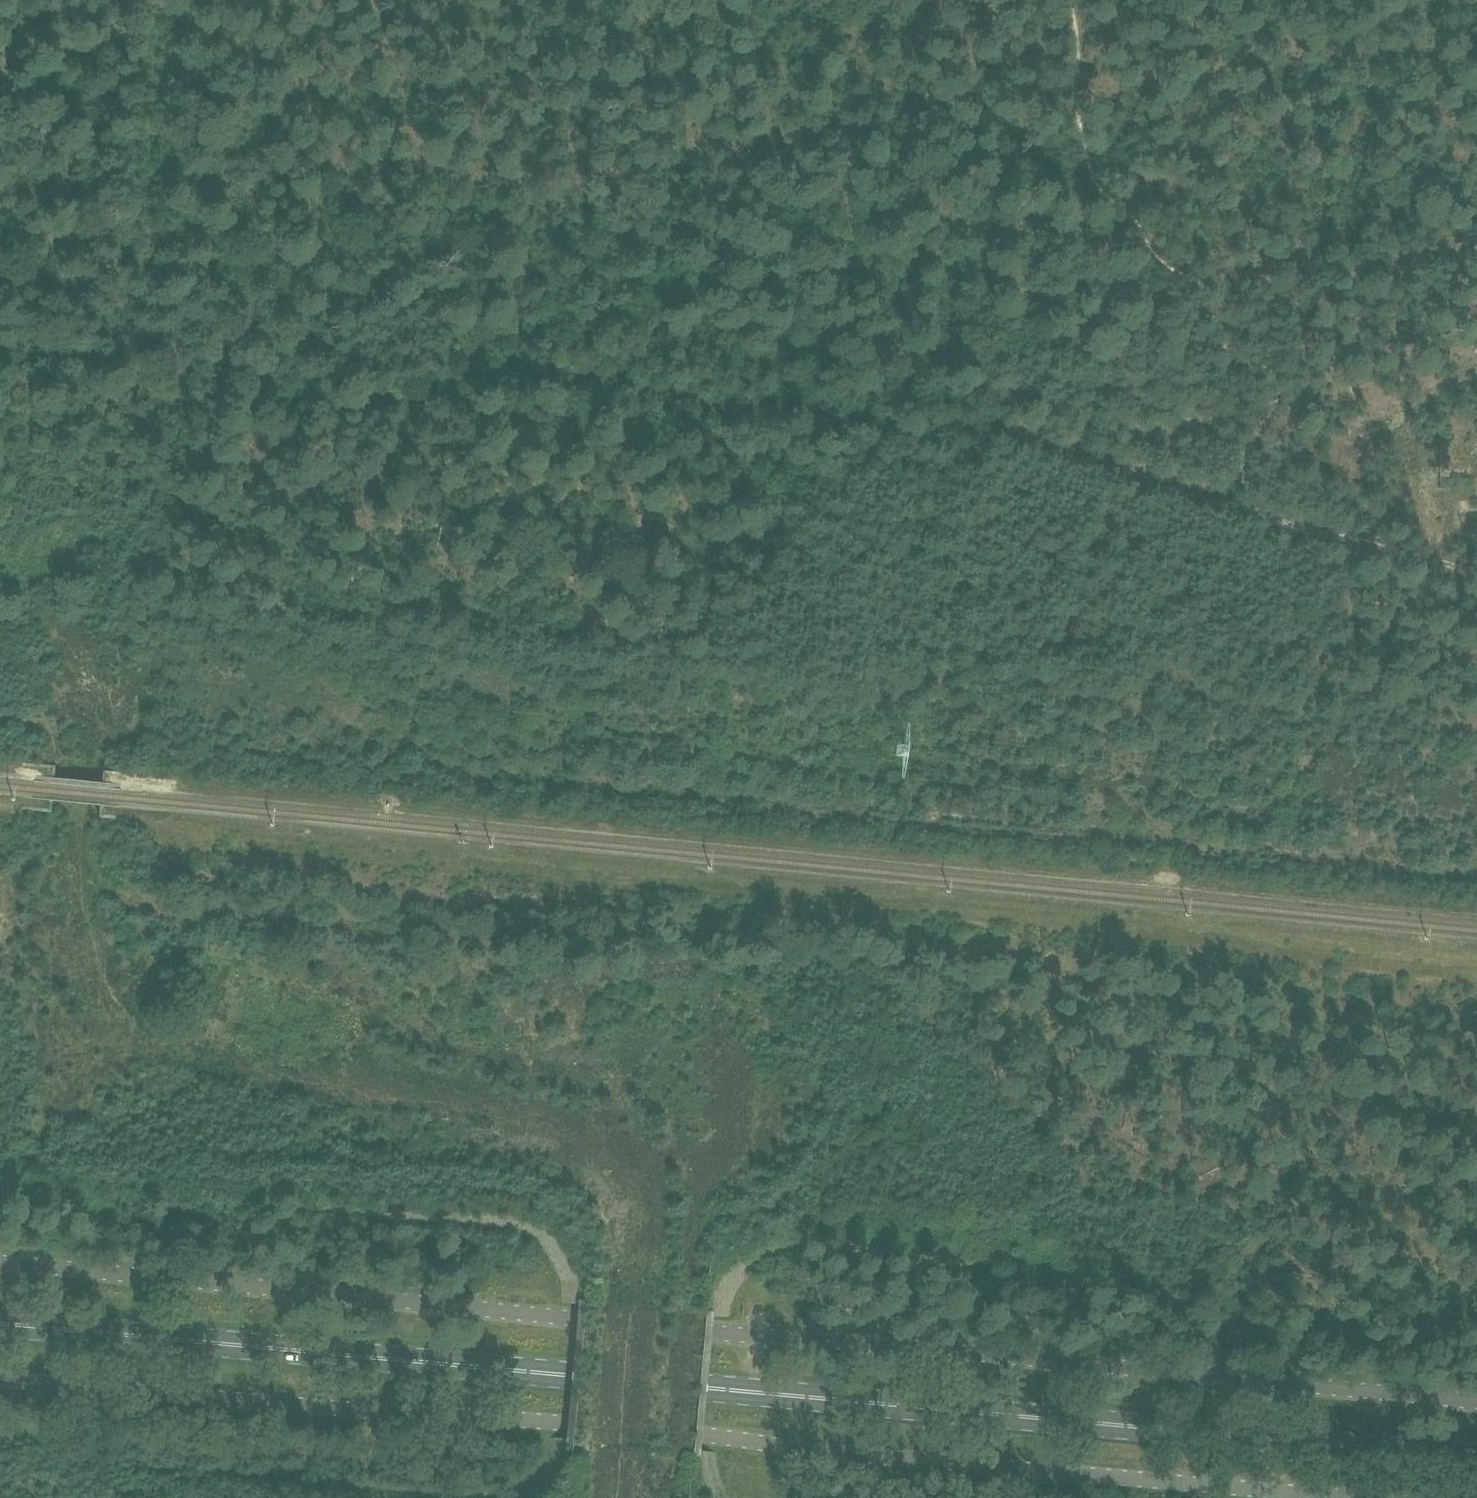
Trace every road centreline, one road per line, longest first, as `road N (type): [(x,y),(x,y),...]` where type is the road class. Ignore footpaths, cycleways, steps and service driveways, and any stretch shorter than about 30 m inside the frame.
road 1 (unclassified): [(1476,1405),(0,1265)]
road 2 (primary): [(1476,1460),(0,1325)]
road 3 (unclassified): [(0,1376),(1348,1497)]

